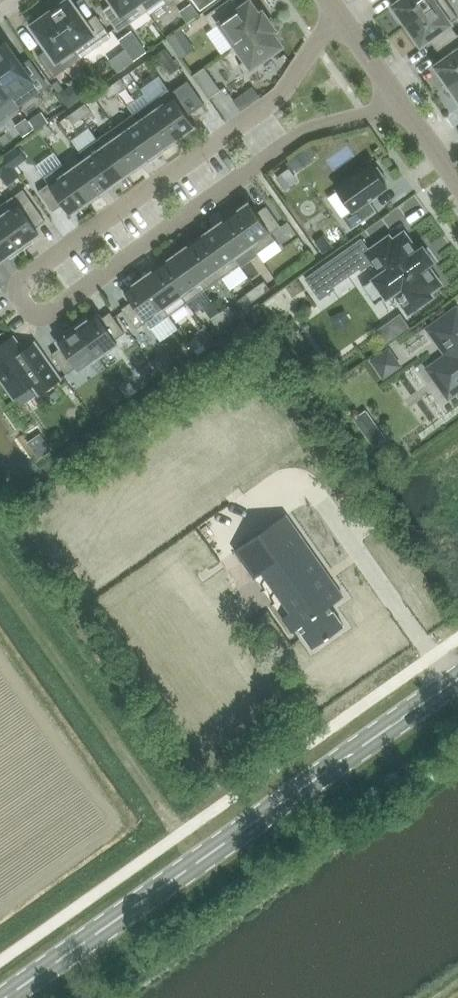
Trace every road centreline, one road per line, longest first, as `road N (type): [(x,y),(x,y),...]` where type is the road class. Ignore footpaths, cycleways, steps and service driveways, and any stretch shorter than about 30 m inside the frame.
road 1 (residential): [(337,12),(280,97),(23,278),(17,292),(26,308),(40,314),(57,308),(306,131),(402,106)]
road 2 (primary): [(6,997),(457,679)]
road 3 (track): [(0,585),(180,835)]

